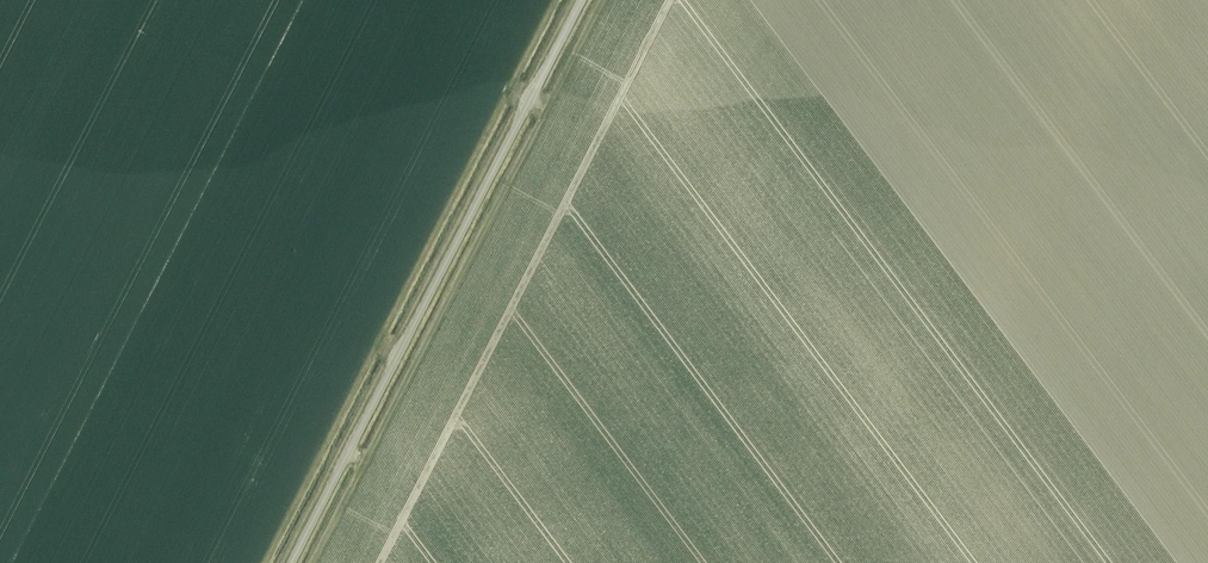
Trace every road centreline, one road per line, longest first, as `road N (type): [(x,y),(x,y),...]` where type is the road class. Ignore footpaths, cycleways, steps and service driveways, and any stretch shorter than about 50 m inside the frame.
road 1 (unclassified): [(291,562),(581,0)]

